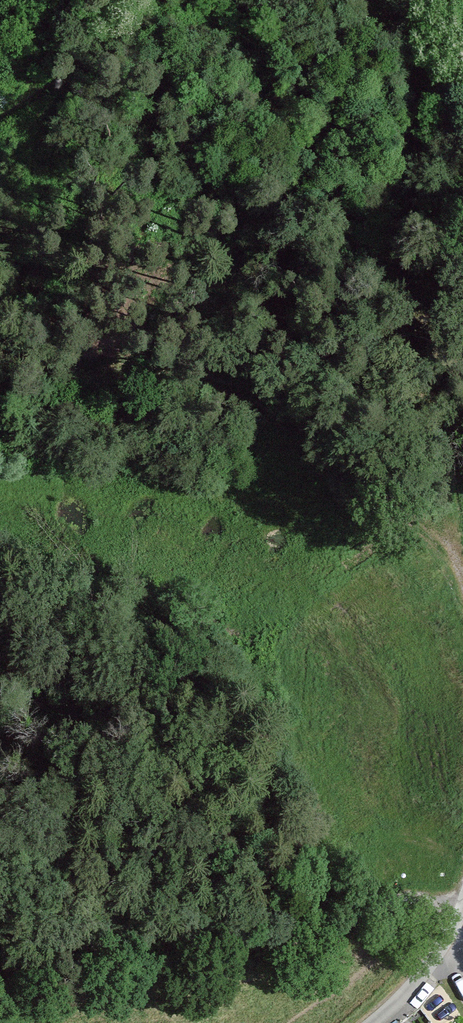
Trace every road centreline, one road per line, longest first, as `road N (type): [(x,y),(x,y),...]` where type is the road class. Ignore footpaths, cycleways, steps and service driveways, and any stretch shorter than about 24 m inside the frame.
road 1 (track): [(462,564),(397,255),(406,0)]
road 2 (track): [(451,529),(333,443),(219,379),(0,360)]
road 3 (track): [(0,971),(91,943),(150,938),(286,946),(389,909),(460,911)]

